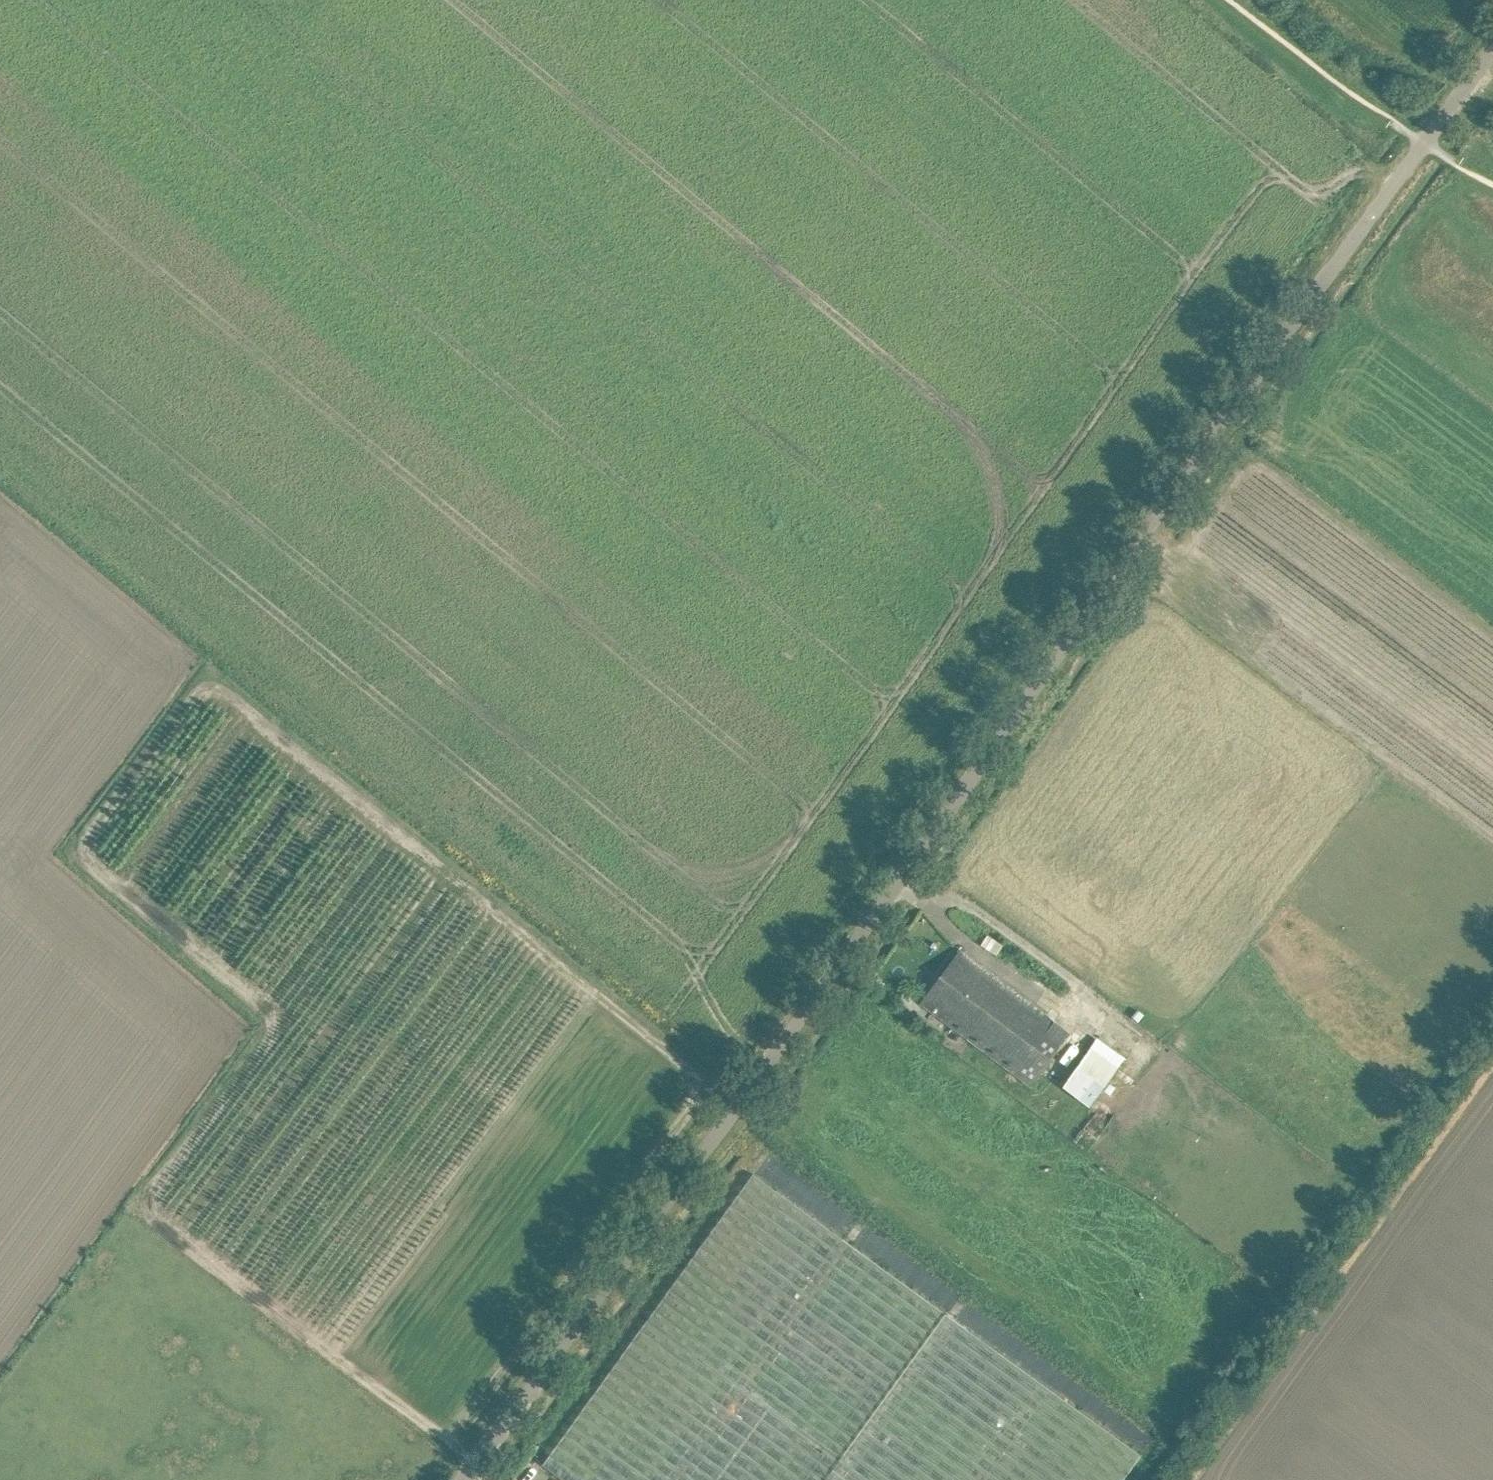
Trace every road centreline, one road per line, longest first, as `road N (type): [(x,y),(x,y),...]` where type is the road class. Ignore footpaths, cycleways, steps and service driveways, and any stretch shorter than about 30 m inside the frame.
road 1 (residential): [(465,1479),(1422,144)]

